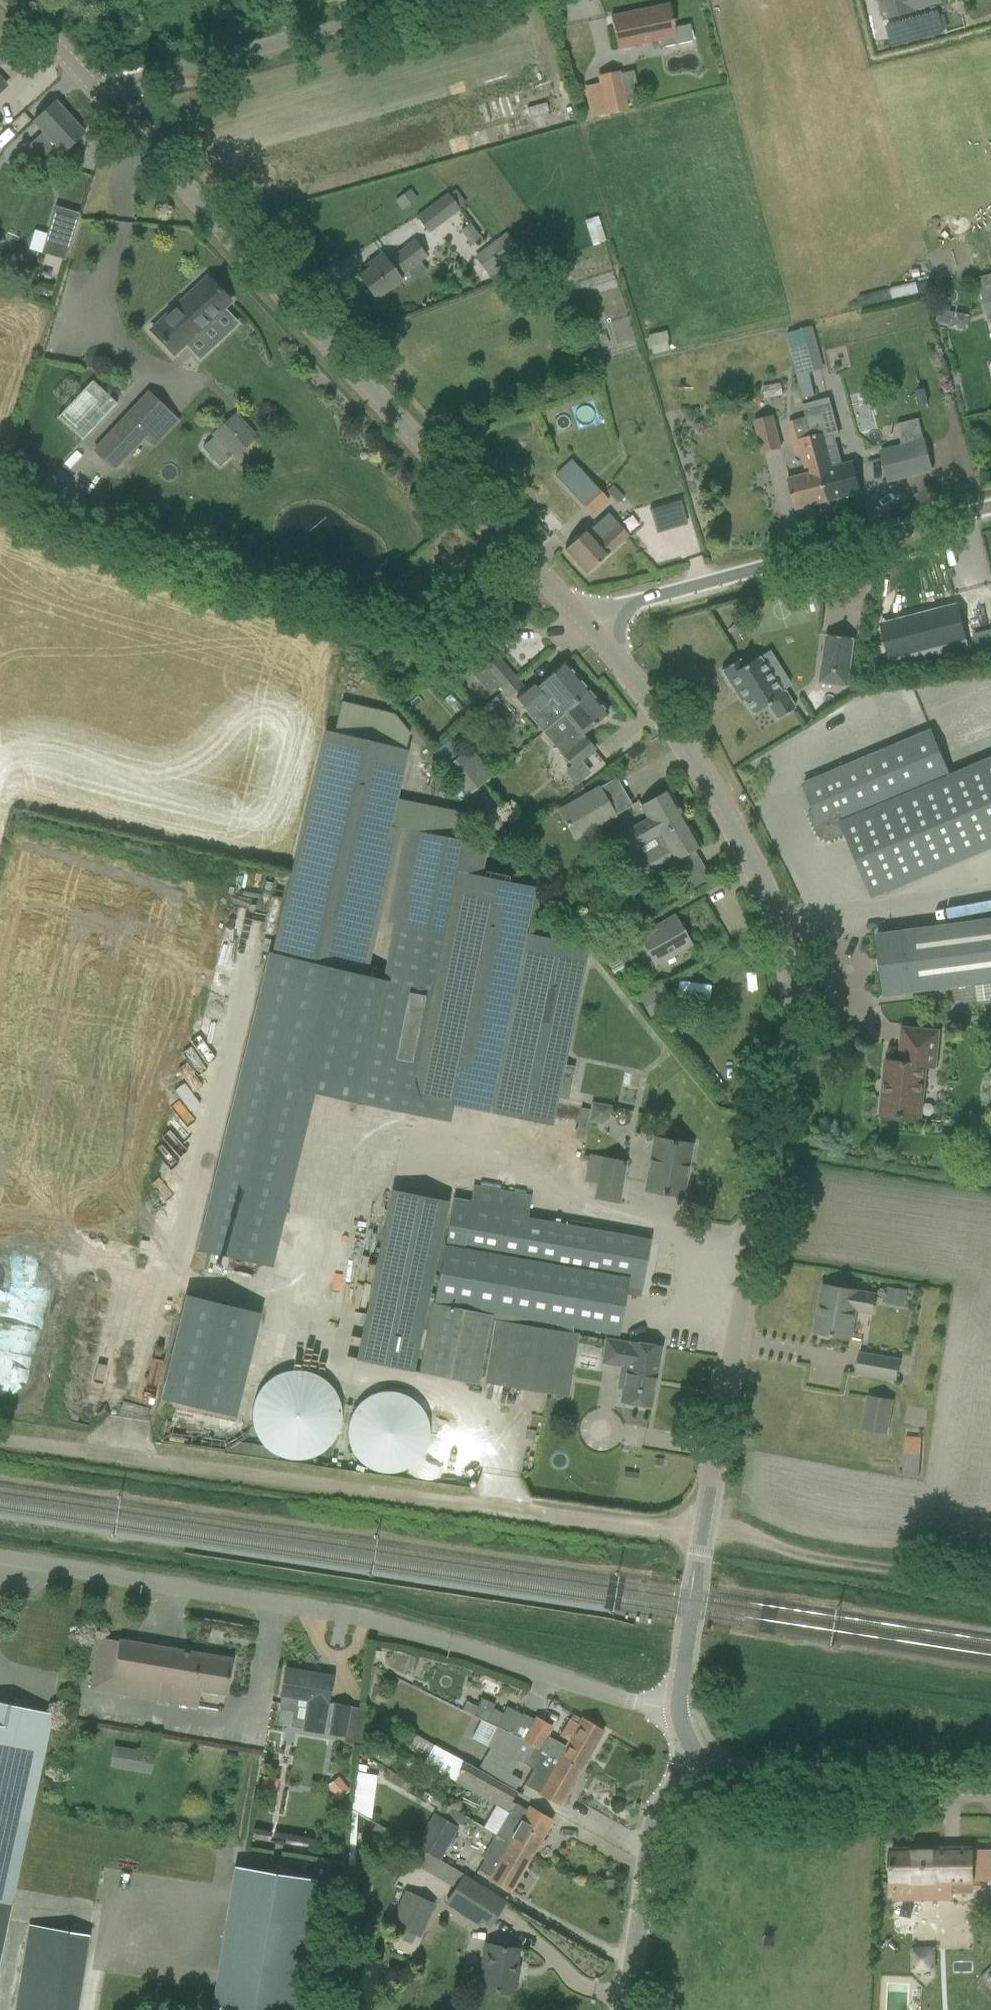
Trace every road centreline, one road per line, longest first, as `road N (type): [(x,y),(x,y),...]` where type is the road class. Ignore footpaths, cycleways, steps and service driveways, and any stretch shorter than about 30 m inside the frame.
road 1 (tertiary): [(704,1534),(786,1064),(788,966),(769,895),(713,789),(583,615)]
road 2 (unclassified): [(704,1534),(0,1440)]
road 3 (tertiary): [(583,615),(107,95)]
road 4 (unclassified): [(680,1708),(623,1699),(353,1622),(0,1561)]
road 5 (unclassified): [(990,510),(583,615)]
road 6 (unclassified): [(107,95),(444,0)]
road 7 (tertiary): [(990,1789),(734,1785),(701,1765)]
road 8 (track): [(704,1534),(737,1534),(877,1579),(990,1596)]
road 9 (unclassified): [(625,2009),(655,1820),(701,1765)]
road 10 (tertiary): [(680,1708),(704,1534)]
road 11 (tertiary): [(107,95),(13,0)]

